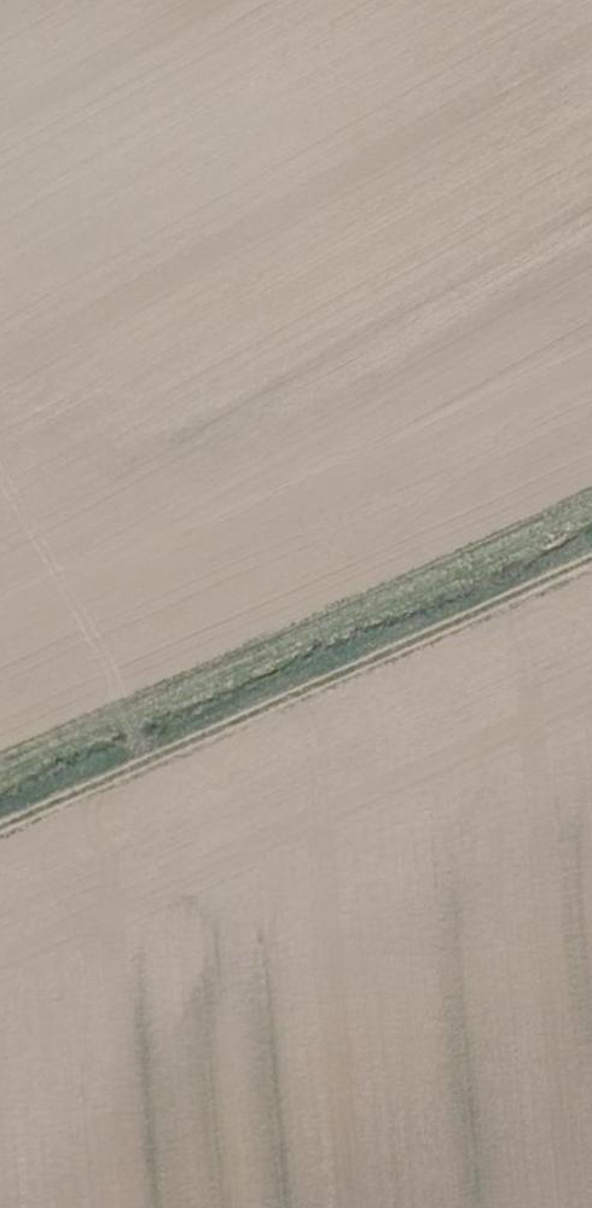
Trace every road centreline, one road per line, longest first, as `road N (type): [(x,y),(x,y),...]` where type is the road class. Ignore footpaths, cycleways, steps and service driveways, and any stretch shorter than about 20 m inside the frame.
road 1 (track): [(591,560),(0,827)]

